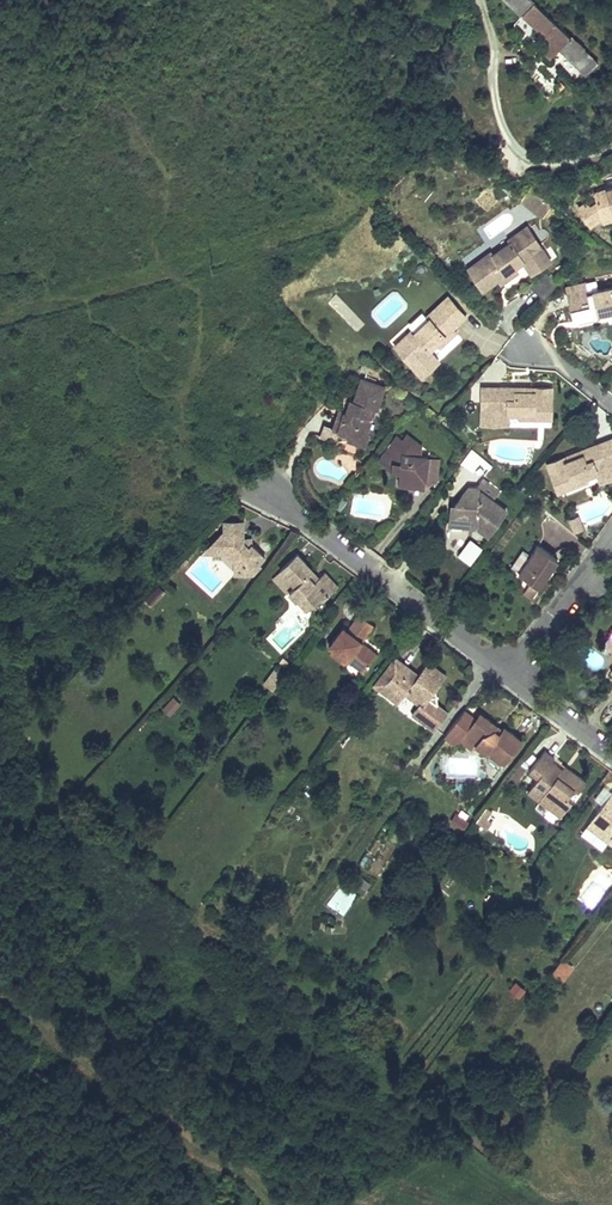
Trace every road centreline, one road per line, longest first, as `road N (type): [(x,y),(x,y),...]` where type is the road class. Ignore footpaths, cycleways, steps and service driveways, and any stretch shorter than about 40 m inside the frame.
road 1 (track): [(284,1204),(0,993)]
road 2 (residential): [(254,483),(511,677)]
road 3 (residential): [(611,539),(511,677)]
road 4 (residential): [(511,677),(611,754)]

